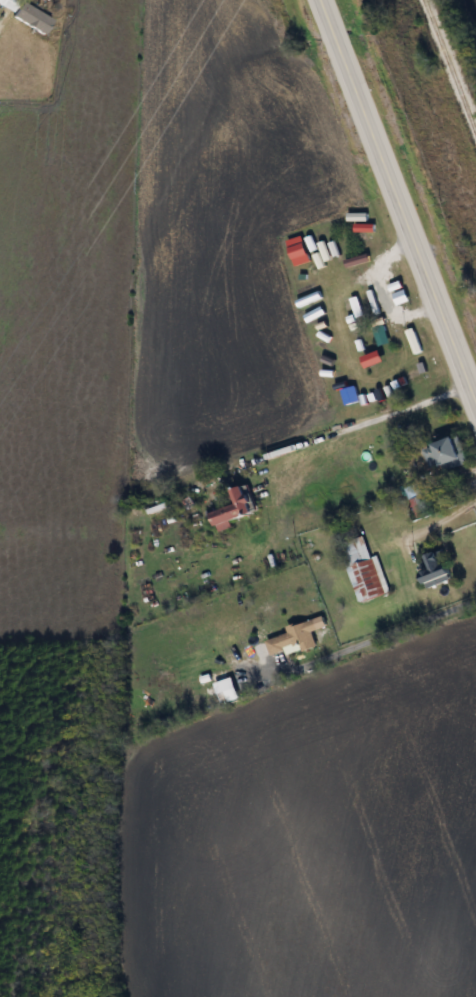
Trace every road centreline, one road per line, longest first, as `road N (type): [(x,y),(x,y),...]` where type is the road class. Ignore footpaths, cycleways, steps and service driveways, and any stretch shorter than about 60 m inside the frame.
road 1 (primary): [(319,0),(475,405)]

